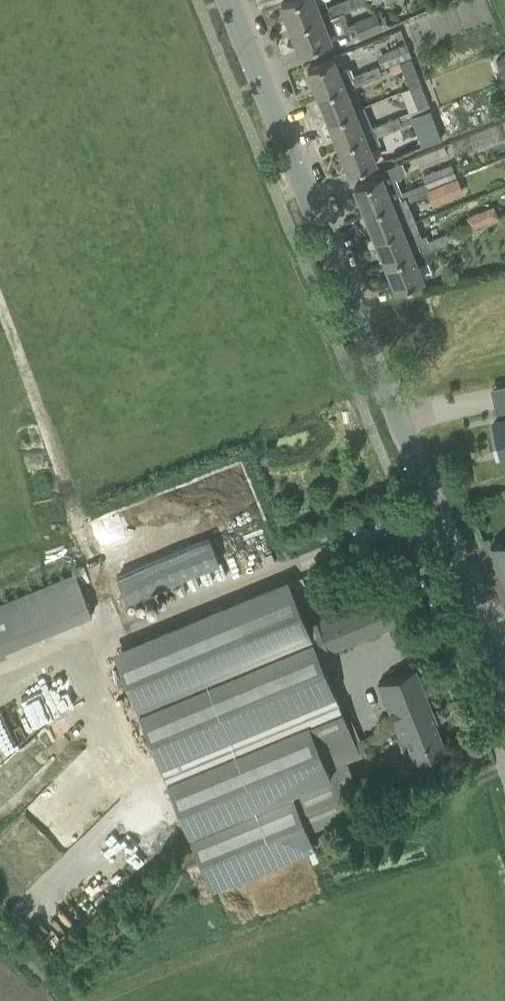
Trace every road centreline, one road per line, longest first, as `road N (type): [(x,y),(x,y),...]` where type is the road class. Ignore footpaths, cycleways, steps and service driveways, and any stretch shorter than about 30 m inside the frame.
road 1 (tertiary): [(504,686),(225,0)]

